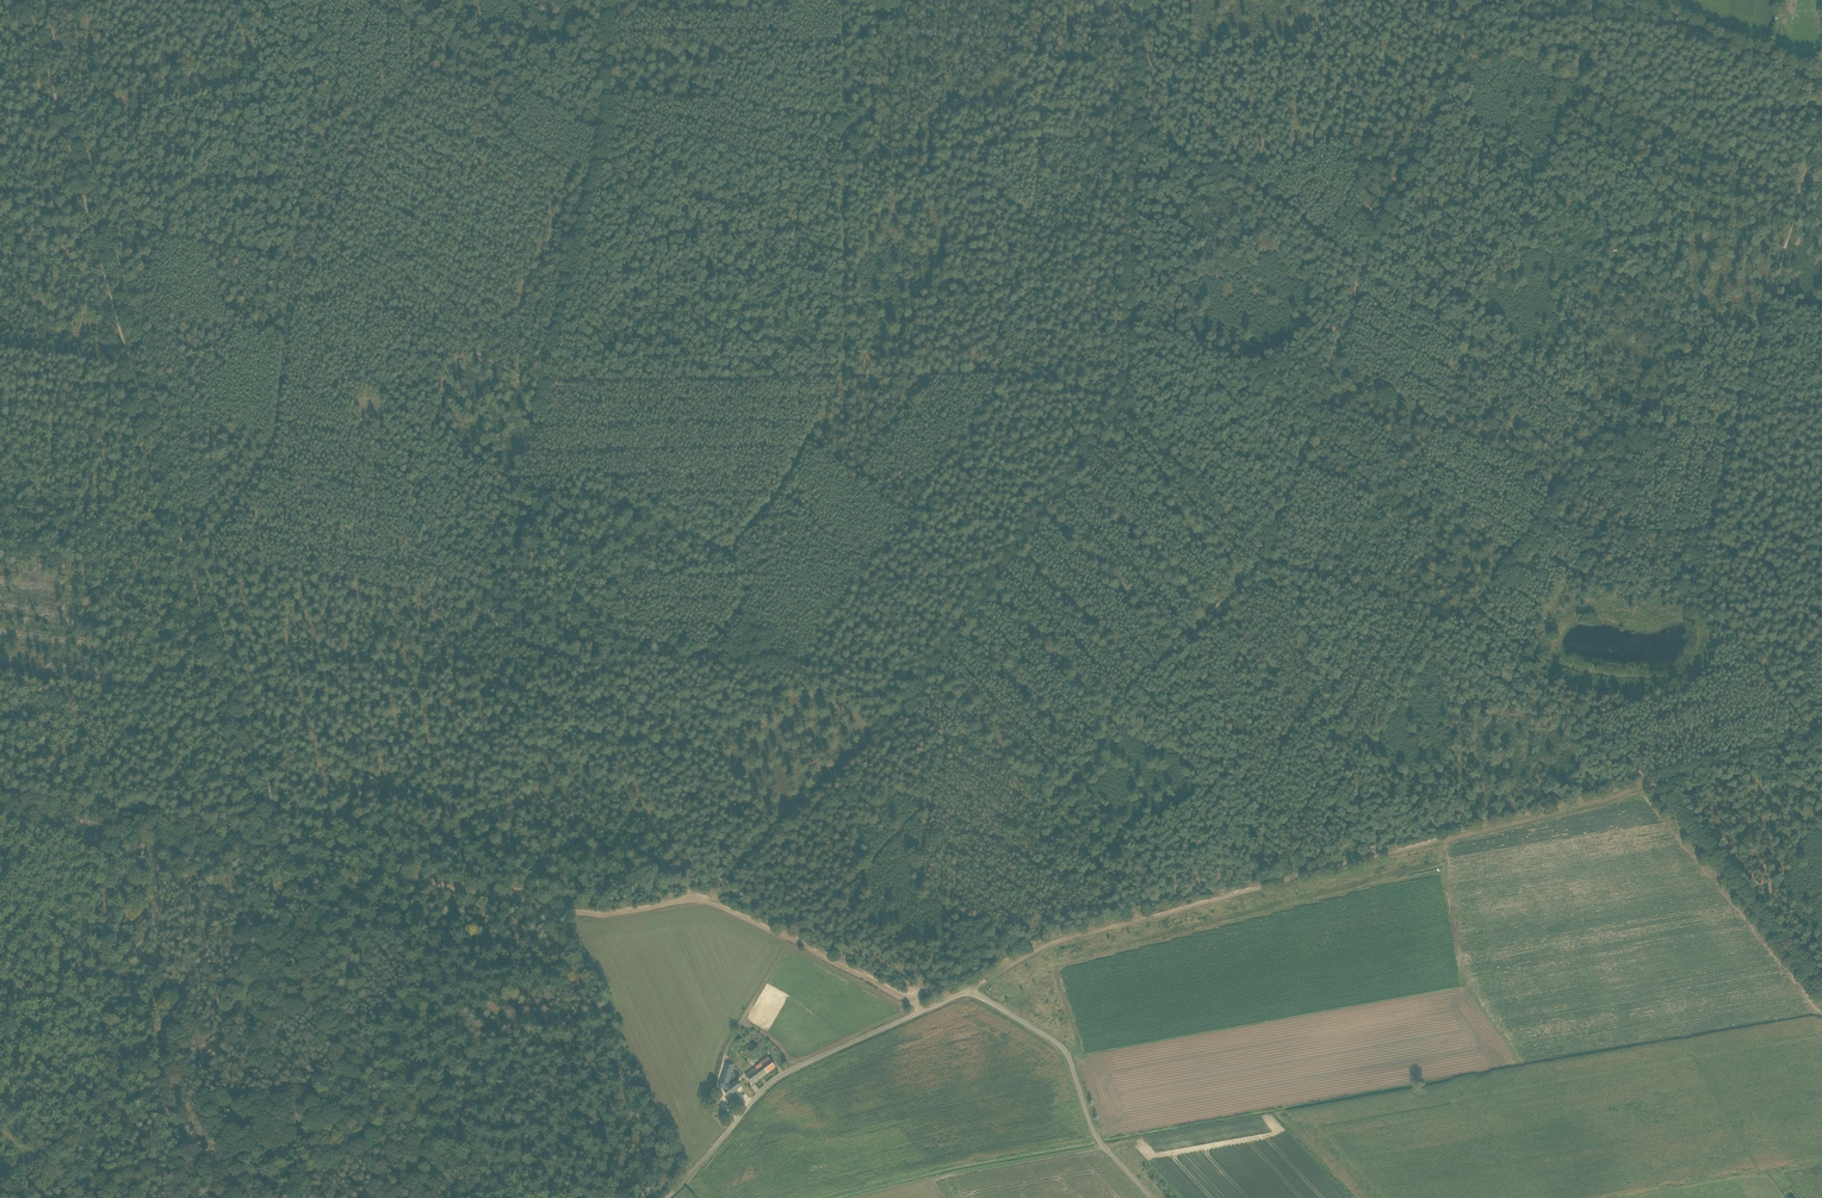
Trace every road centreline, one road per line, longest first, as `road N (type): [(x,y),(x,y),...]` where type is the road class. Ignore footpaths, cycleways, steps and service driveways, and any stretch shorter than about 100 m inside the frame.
road 1 (track): [(370,0),(601,134),(843,171),(1008,150),(1137,146),(1271,203),(1365,271)]
road 2 (track): [(269,814),(322,830),(643,656),(780,671),(900,710)]
road 3 (unclassified): [(1151,1197),(1093,1130),(1064,1050),(969,990),(766,1086),(667,1197)]
road 4 (track): [(1266,558),(1114,401),(1030,378),(685,382)]
road 5 (track): [(269,814),(112,233)]
road 6 (track): [(1821,628),(1803,661),(1817,736),(1696,581),(1738,424)]
road 7 (track): [(278,852),(599,912),(700,891)]
road 8 (track): [(1738,424),(1601,430),(1365,271)]
road 9 (track): [(1738,424),(1821,101)]
road 10 (track): [(1815,88),(1664,25),(1532,11),(1502,0)]
road 11 (track): [(1365,271),(1266,558)]
road 12 (track): [(1383,852),(1350,765),(1451,615),(1466,622)]
road 13 (track): [(0,810),(278,852)]
road 14 (track): [(1383,852),(1653,783)]
road 15 (track): [(1821,993),(1653,783)]
road 16 (track): [(1138,918),(1383,852)]
road 17 (track): [(700,891),(923,1011)]
road 18 (track): [(112,233),(45,0)]
road 19 (track): [(969,990),(1050,941),(1138,918)]
road 20 (track): [(1653,783),(1519,666)]
road 21 (track): [(1034,781),(1138,918)]
road 22 (track): [(900,710),(1034,781)]

